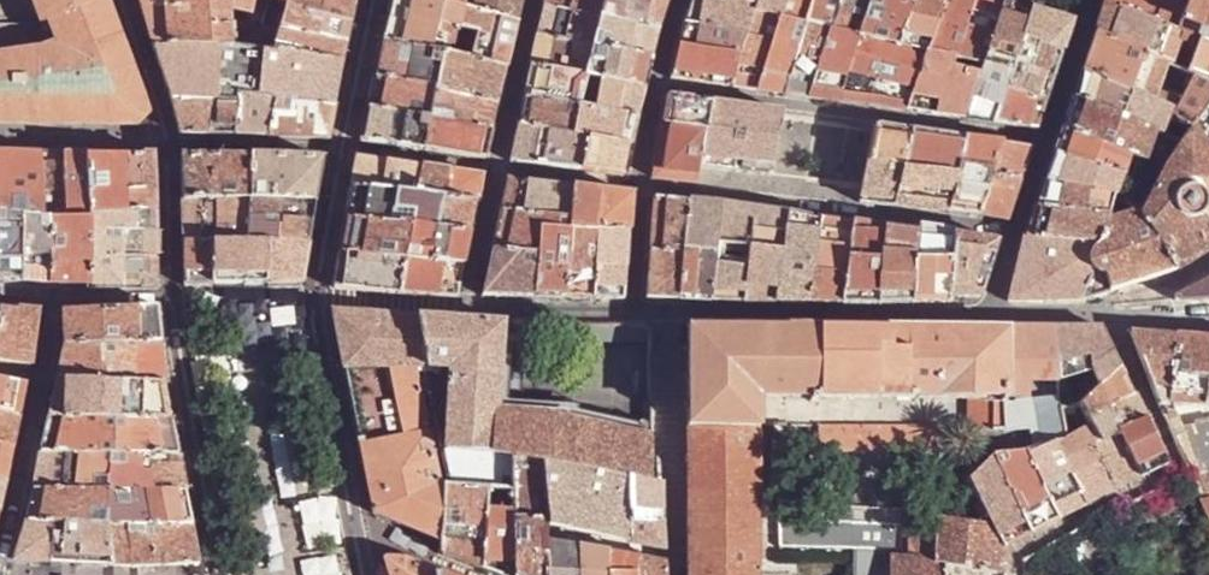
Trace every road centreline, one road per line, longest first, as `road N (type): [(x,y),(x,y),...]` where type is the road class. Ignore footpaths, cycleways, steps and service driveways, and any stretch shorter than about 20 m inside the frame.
road 1 (residential): [(376,0),(313,319),(363,574)]
road 2 (residential): [(221,574),(171,296),(163,111),(125,0)]

